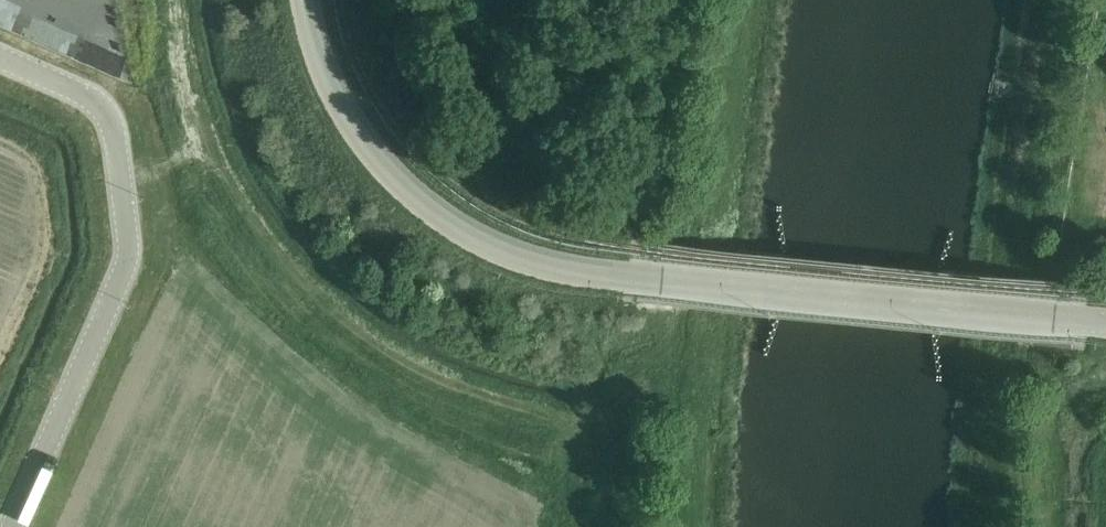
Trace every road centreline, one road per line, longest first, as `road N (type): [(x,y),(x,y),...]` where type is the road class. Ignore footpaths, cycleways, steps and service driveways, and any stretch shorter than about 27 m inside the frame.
road 1 (unclassified): [(1105,322),(544,268),(433,219),(370,156),(317,71),(300,0)]
road 2 (unclassified): [(0,60),(94,101),(112,121),(130,256),(12,526)]
road 3 (track): [(1011,346),(1008,526)]

